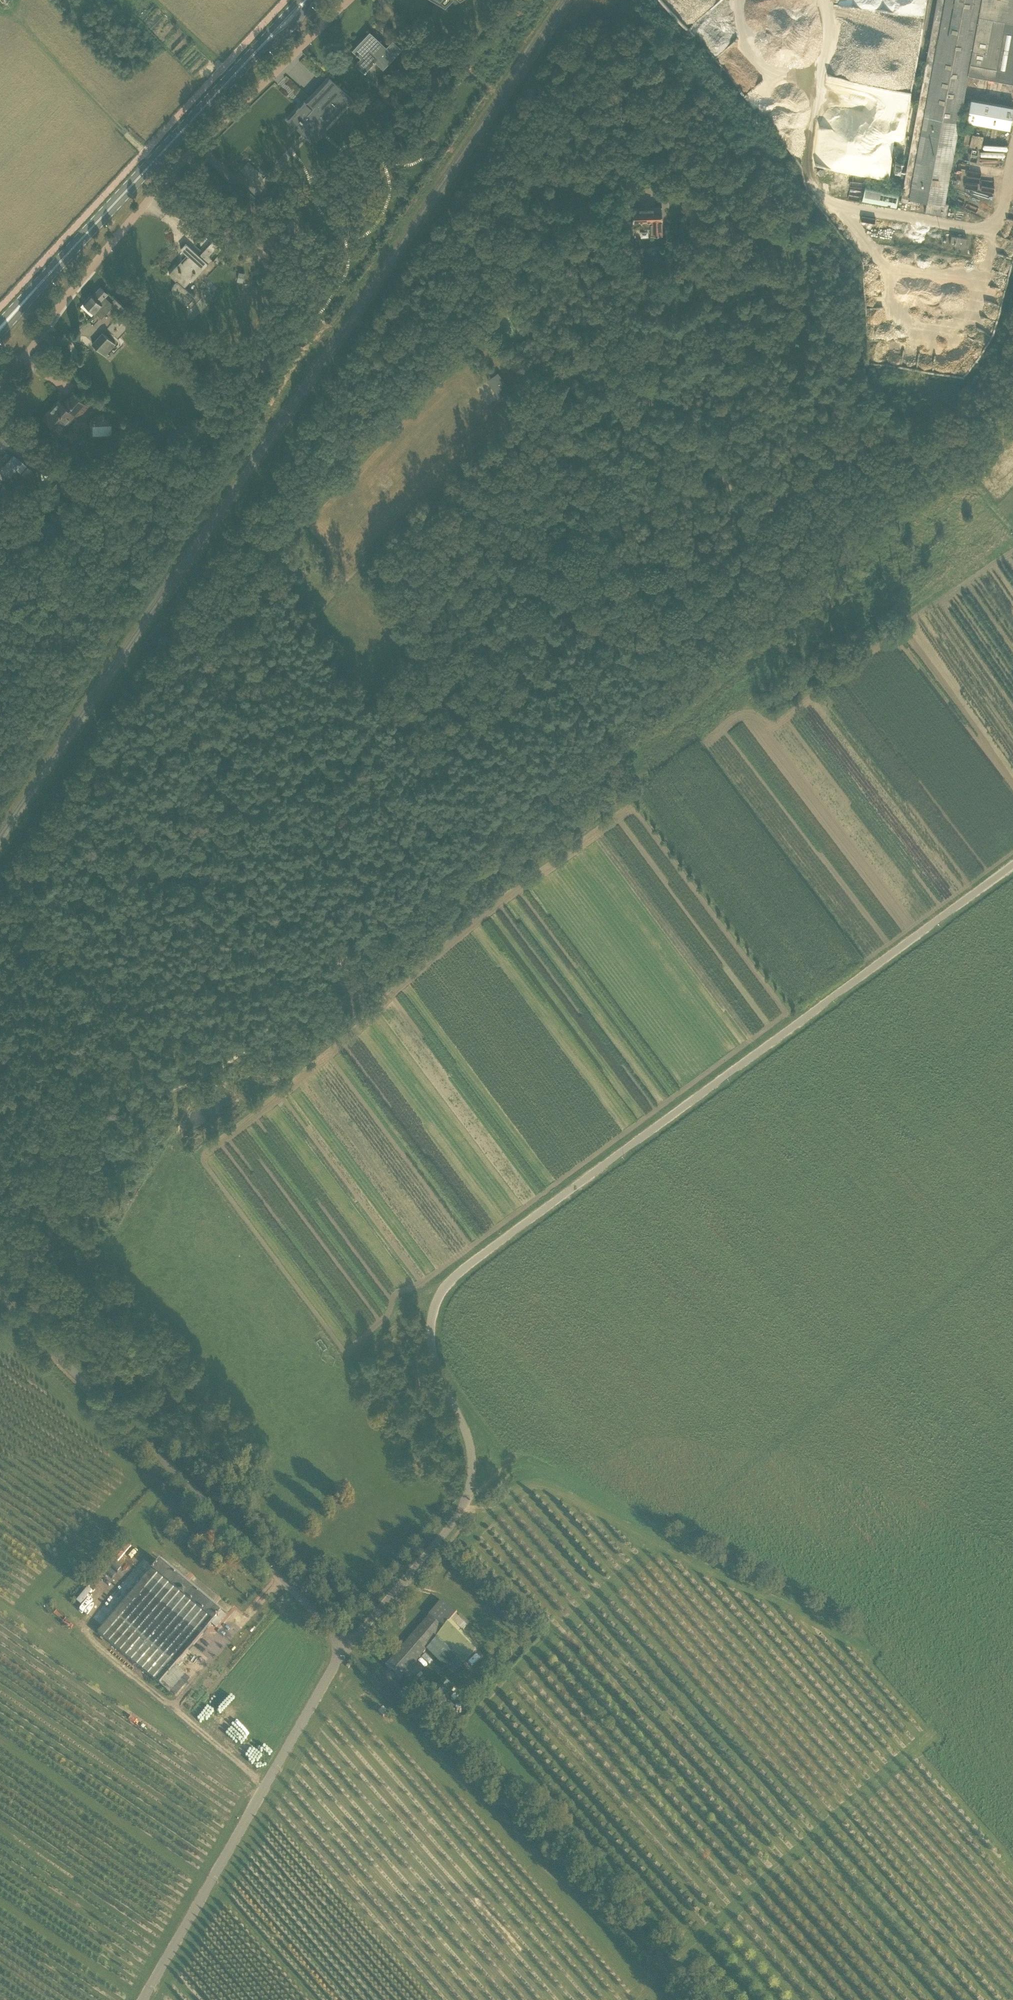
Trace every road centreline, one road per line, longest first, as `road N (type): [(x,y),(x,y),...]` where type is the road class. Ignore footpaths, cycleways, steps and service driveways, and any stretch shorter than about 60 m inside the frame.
road 1 (unclassified): [(347,1647),(447,1531),(469,1487),(466,1429),(431,1343),(435,1304),(456,1273),(1012,864)]
road 2 (track): [(0,1184),(155,1097),(220,1071),(576,751),(749,581),(768,509)]
road 3 (track): [(650,400),(558,407),(524,427),(237,680),(212,727),(176,835),(157,949),(105,1106),(107,1126)]
road 4 (residential): [(0,383),(167,180),(349,0)]
road 5 (unclassified): [(347,1647),(0,1297)]
road 6 (track): [(685,1999),(347,1647)]
road 7 (secondary): [(0,329),(305,0)]
road 8 (unclassified): [(141,1999),(347,1647)]
road 9 (track): [(768,509),(738,495),(698,450),(679,444),(611,341),(597,210)]
road 10 (track): [(768,509),(858,450),(920,454),(1012,417)]
road 11 (track): [(698,450),(694,387),(721,309),(734,217)]
road 12 (track): [(154,161),(8,6)]

